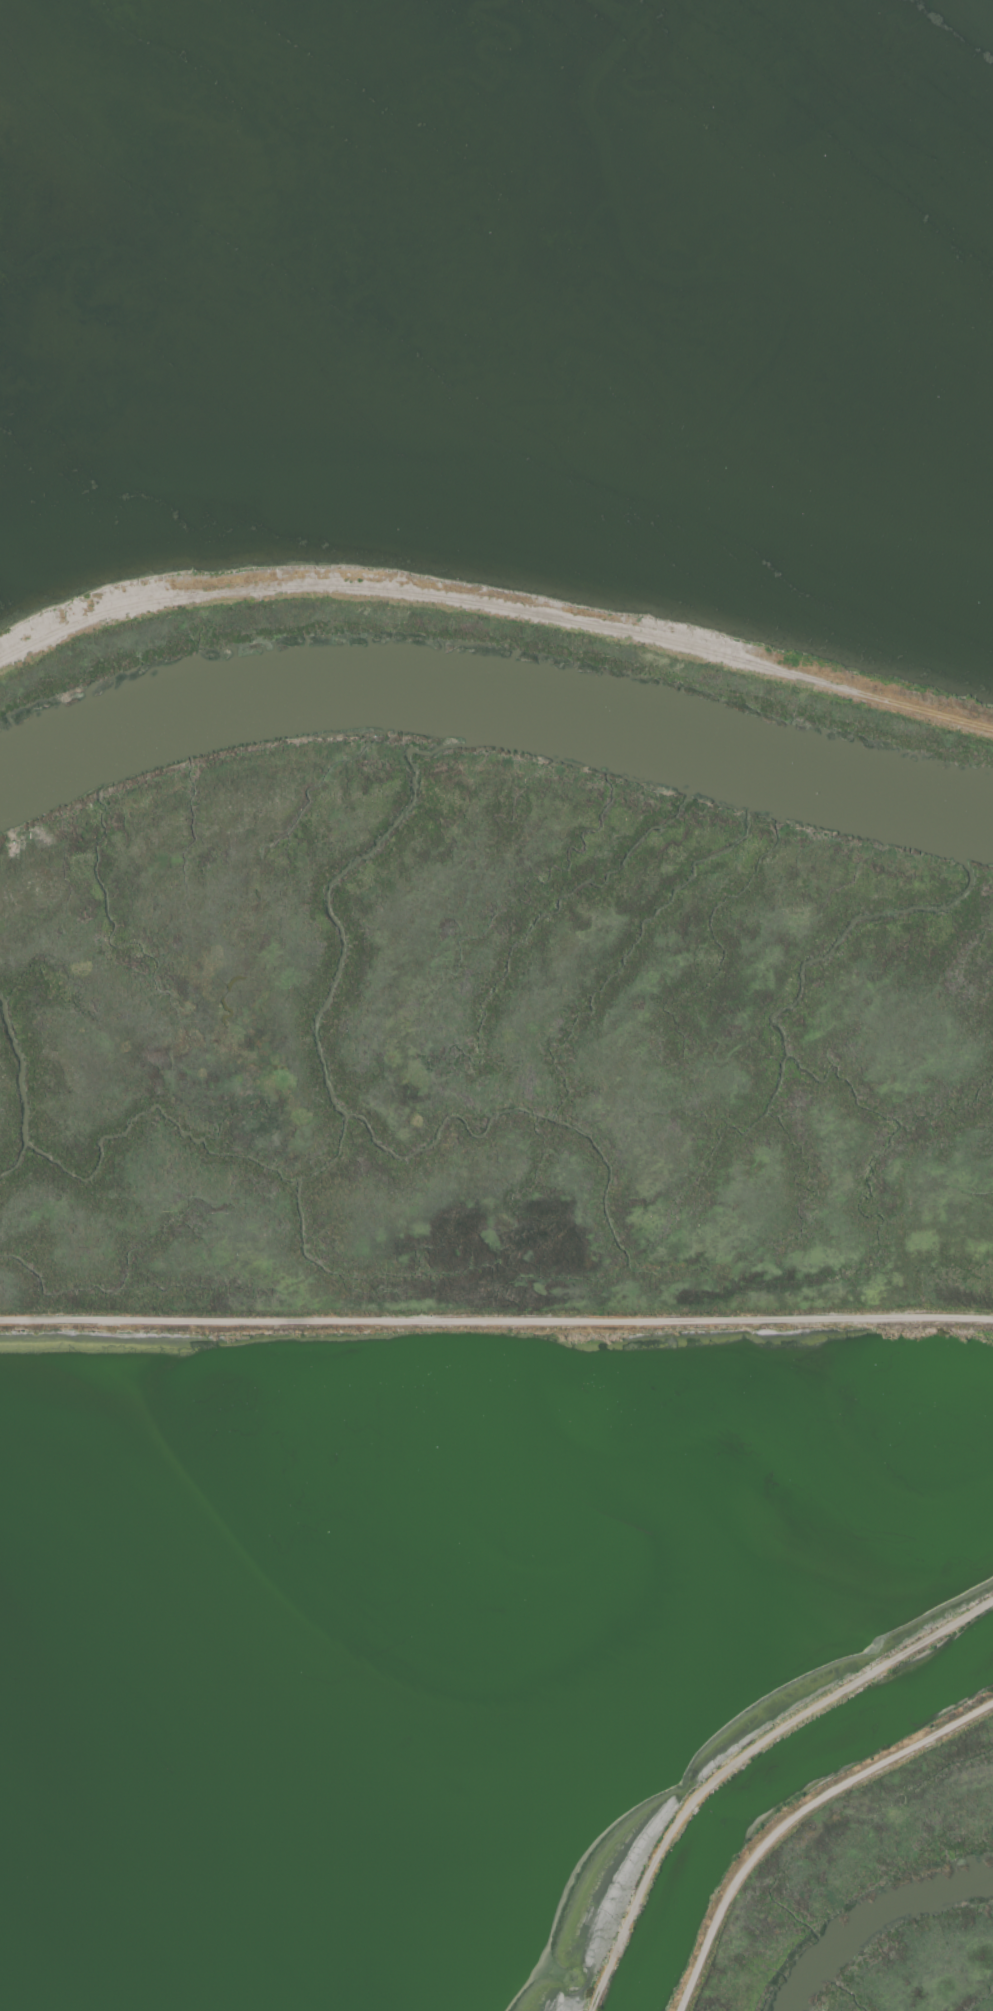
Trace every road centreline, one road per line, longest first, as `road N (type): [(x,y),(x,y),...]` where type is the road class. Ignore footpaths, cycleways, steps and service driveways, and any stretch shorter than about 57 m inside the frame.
road 1 (track): [(992,729),(602,627),(348,586),(134,606),(0,660)]

